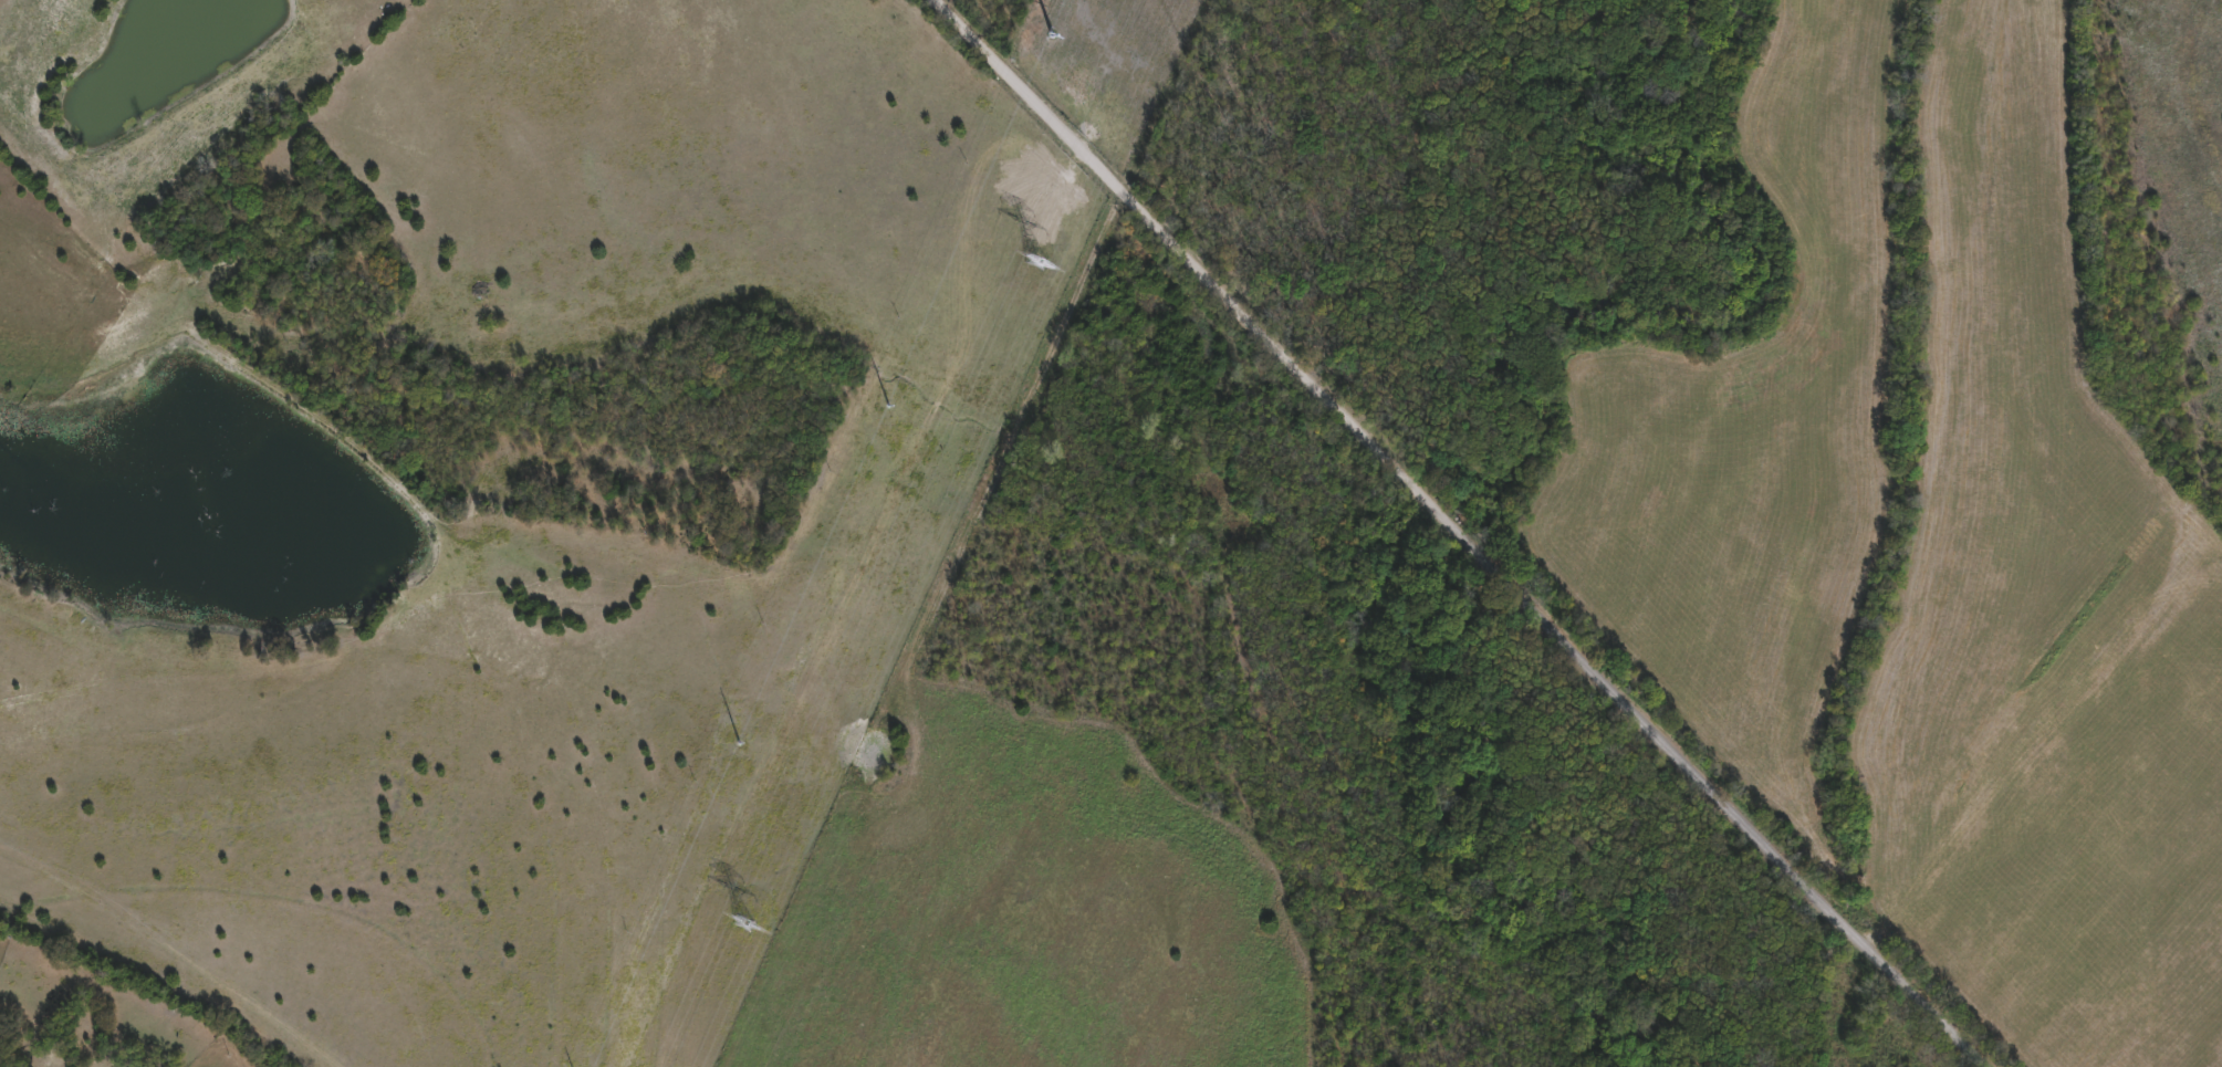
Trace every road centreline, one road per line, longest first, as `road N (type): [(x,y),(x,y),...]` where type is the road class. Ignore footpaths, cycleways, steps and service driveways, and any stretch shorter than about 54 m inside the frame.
road 1 (tertiary): [(927,0),(1974,1066)]

